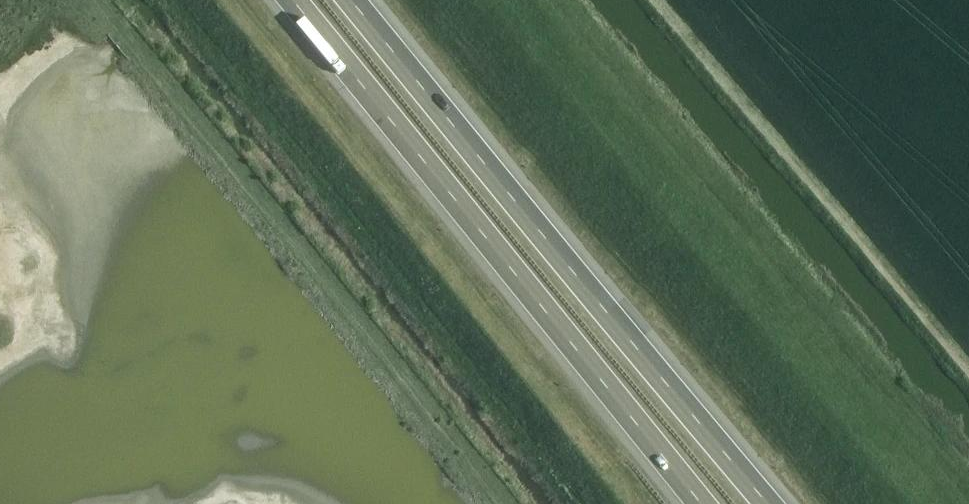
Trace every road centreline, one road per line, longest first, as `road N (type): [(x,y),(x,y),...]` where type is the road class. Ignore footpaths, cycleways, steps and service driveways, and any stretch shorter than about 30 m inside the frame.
road 1 (trunk): [(769,503),(357,0)]
road 2 (trunk): [(282,0),(693,503)]

